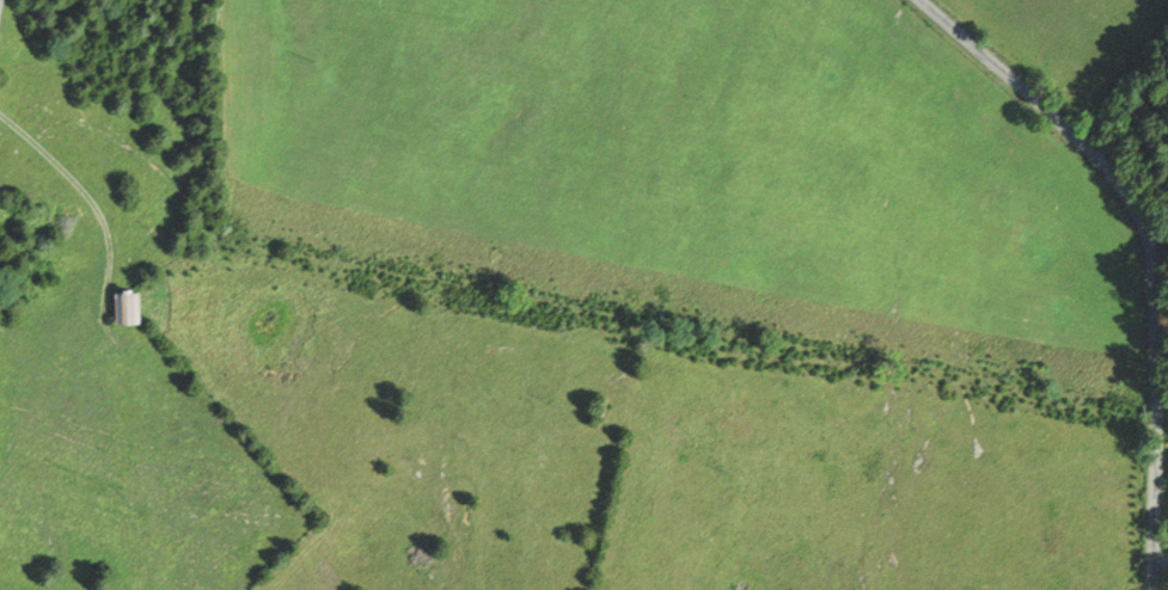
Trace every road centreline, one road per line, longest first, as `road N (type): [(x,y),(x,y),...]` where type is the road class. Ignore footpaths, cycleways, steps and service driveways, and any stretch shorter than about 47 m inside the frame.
road 1 (tertiary): [(1155,589),(1160,330),(1142,215),(1101,154),(927,0)]
road 2 (track): [(114,337),(99,213),(0,113)]

